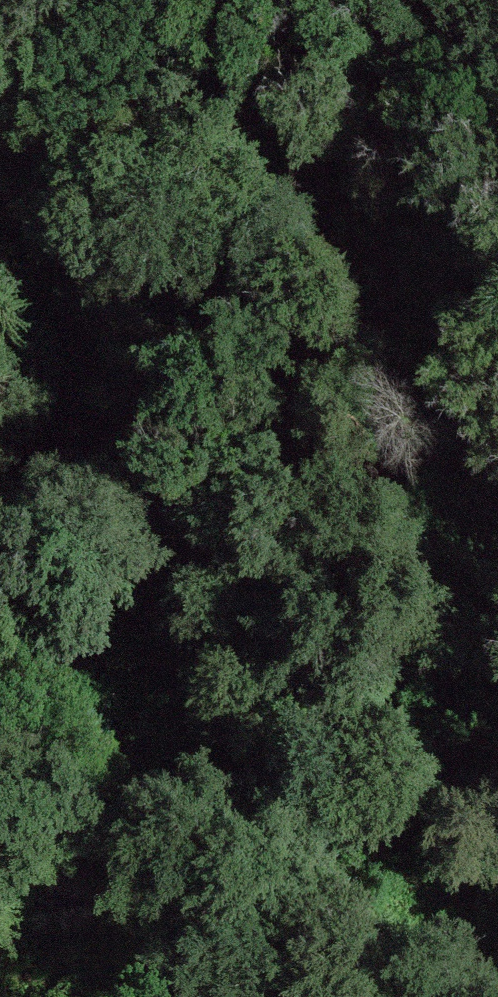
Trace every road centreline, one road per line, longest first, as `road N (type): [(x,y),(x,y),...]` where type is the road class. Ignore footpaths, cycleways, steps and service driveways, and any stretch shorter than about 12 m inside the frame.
road 1 (track): [(497,925),(390,847),(335,622),(332,434),(272,242),(318,87)]
road 2 (track): [(390,847),(239,805),(48,607),(78,354)]

